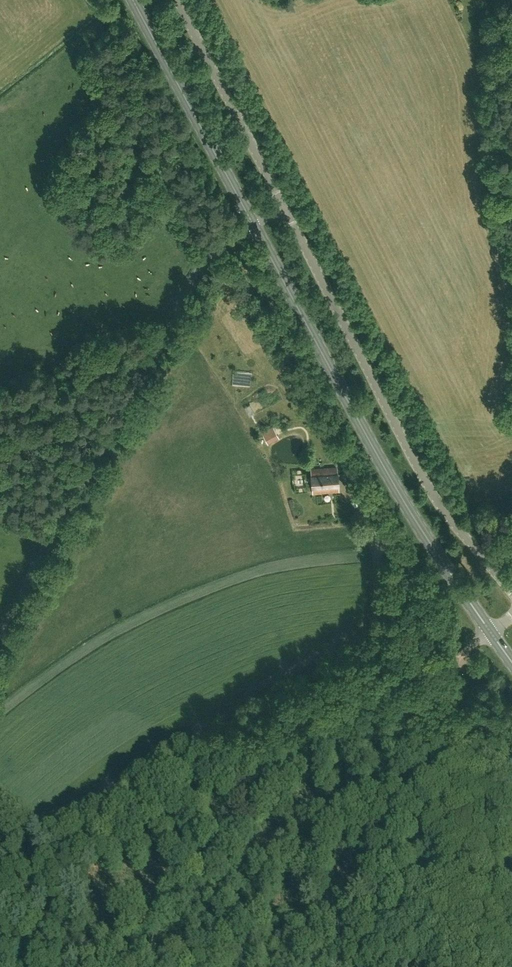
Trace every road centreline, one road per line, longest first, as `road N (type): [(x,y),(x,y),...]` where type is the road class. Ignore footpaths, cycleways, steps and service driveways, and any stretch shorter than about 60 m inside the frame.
road 1 (primary): [(511,662),(421,532),(253,225)]
road 2 (unclassified): [(0,635),(197,271),(215,248),(253,225)]
road 3 (unclassified): [(511,592),(429,488),(285,208)]
road 4 (track): [(455,966),(445,692)]
road 5 (primary): [(253,225),(132,0)]
road 6 (unclassified): [(285,208),(176,0)]

